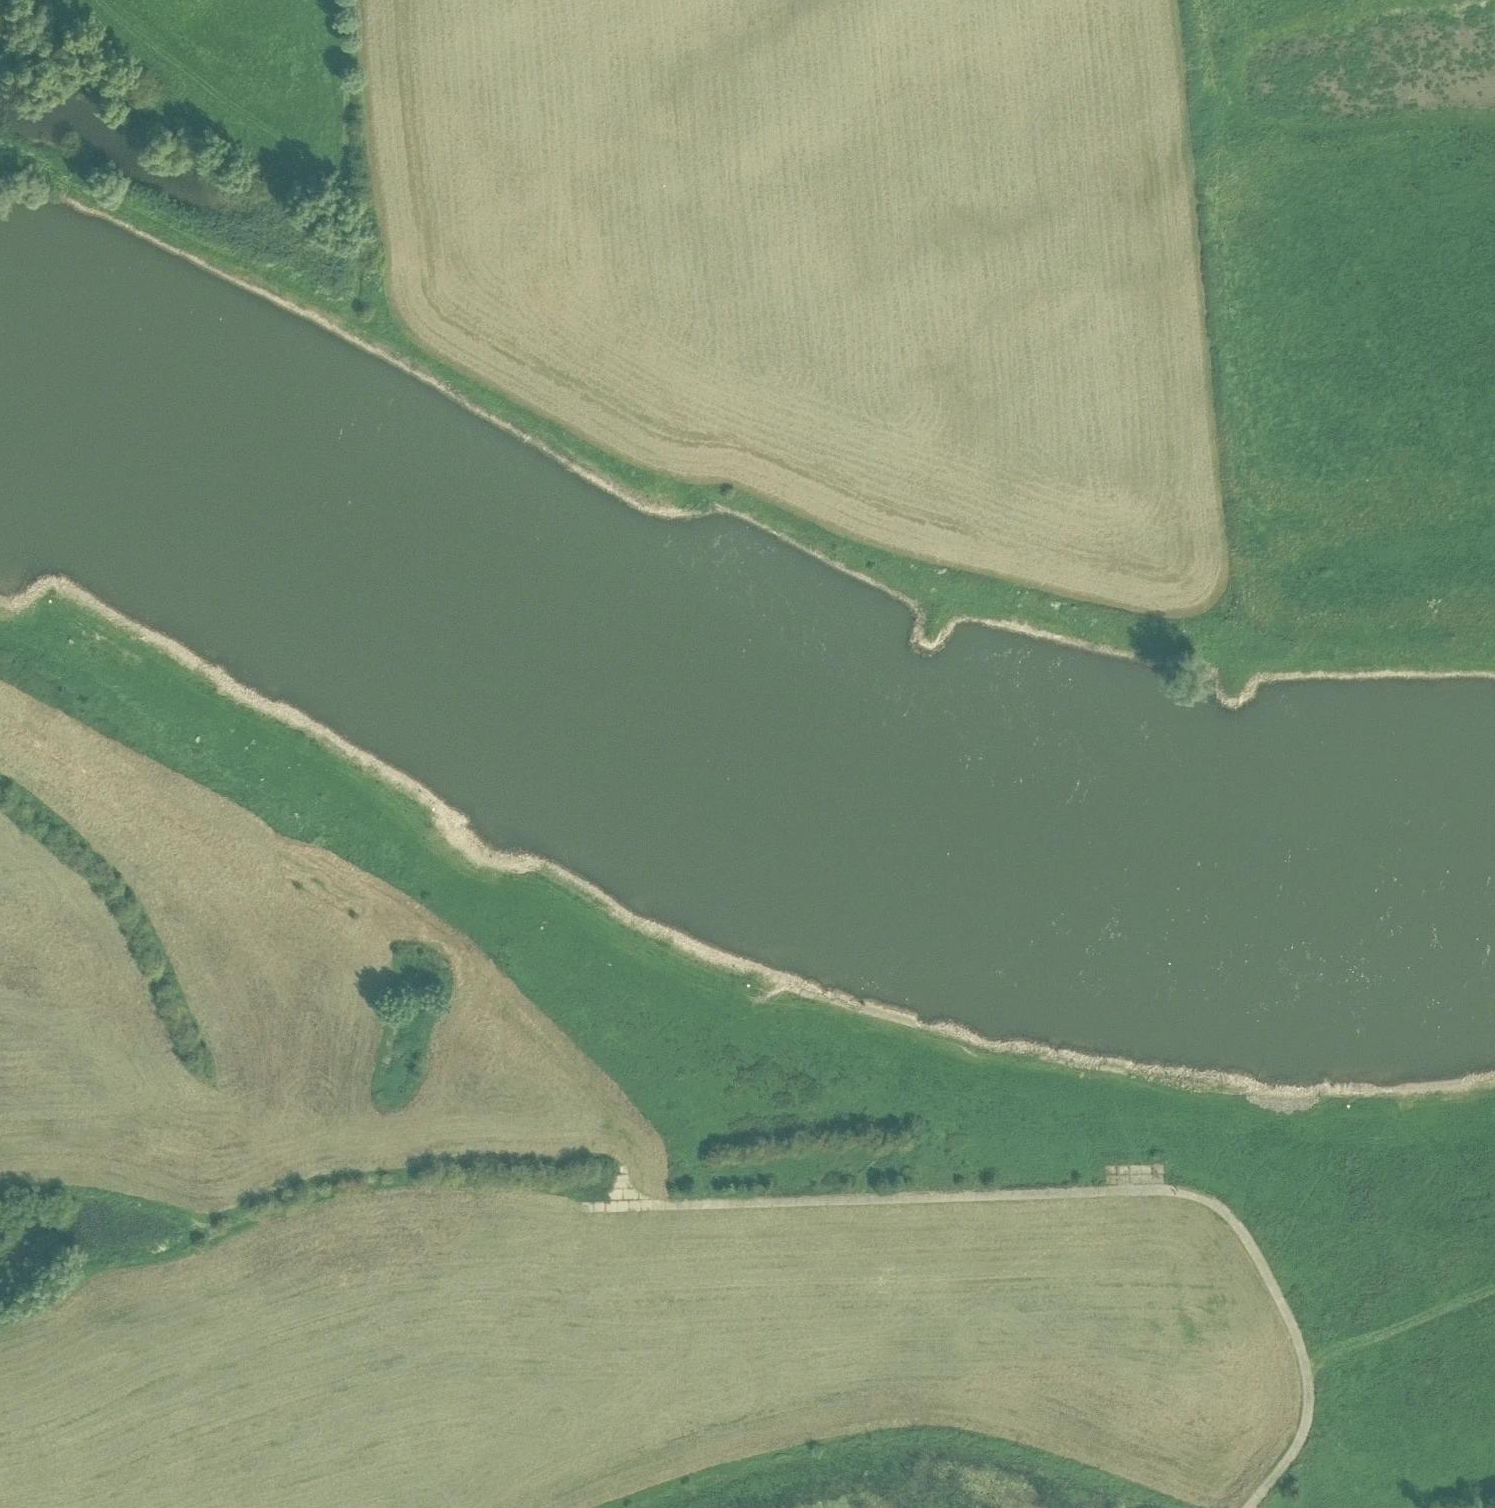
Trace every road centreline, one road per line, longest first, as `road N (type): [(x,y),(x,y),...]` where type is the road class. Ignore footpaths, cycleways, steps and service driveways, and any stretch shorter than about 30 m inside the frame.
road 1 (unclassified): [(589,1211),(1157,1189),(1202,1200),(1235,1220),(1282,1298),(1314,1404),(1299,1449),(1250,1507)]

